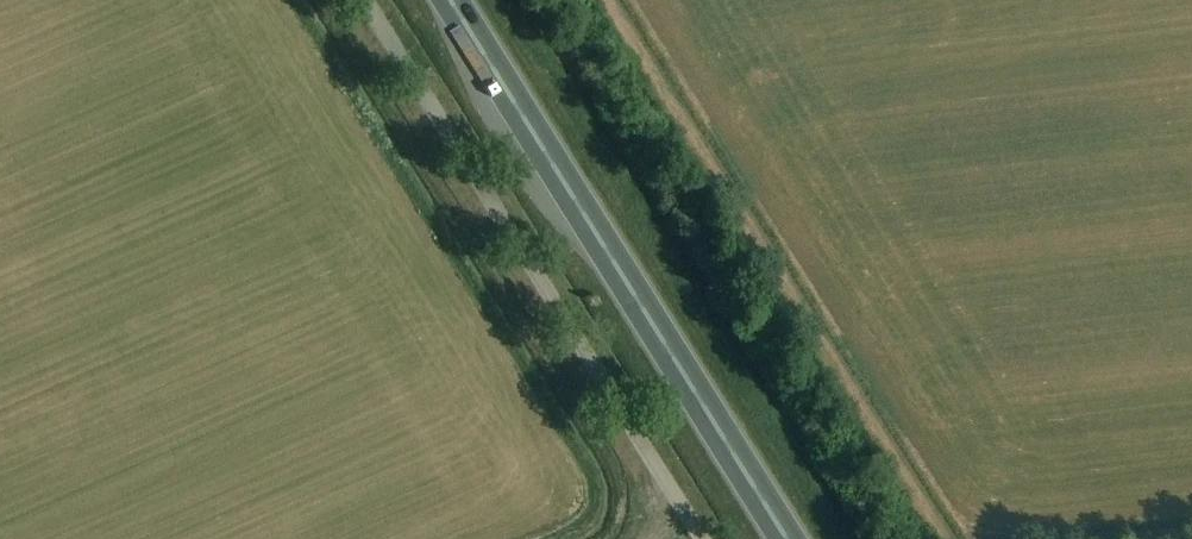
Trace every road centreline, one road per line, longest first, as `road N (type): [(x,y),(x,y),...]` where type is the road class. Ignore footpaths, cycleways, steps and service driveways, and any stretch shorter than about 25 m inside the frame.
road 1 (unclassified): [(367,0),(708,538)]
road 2 (trunk): [(788,538),(452,0)]

